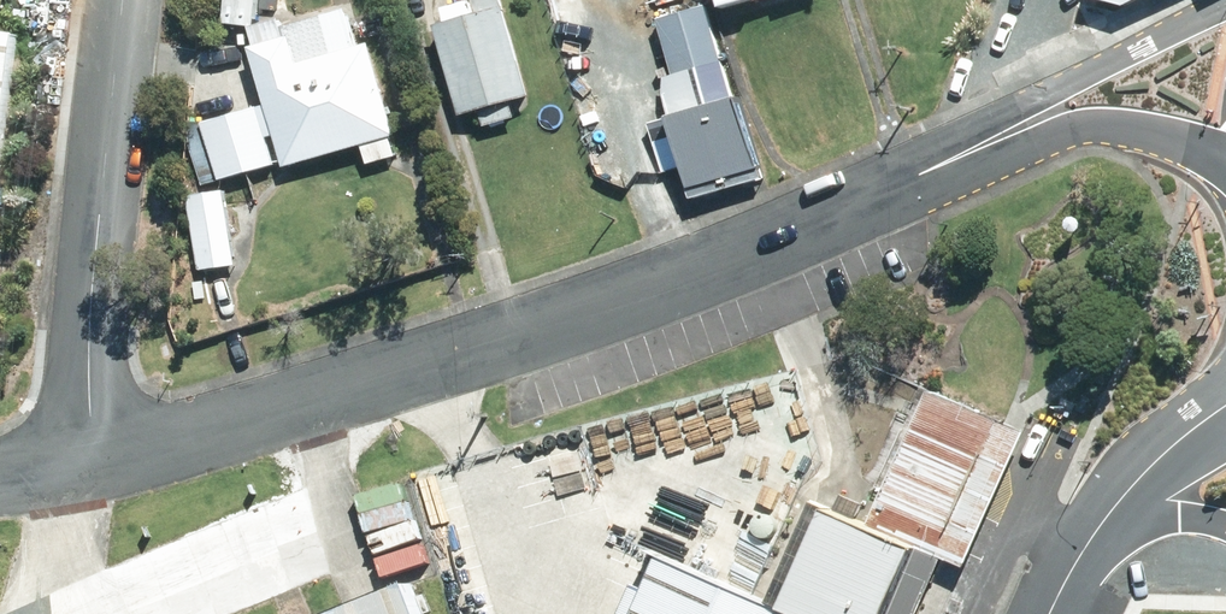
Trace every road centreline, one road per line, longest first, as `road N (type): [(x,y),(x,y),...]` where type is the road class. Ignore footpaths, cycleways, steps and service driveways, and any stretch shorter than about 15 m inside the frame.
road 1 (residential): [(101,465),(398,378),(655,290),(969,153)]
road 2 (residential): [(124,0),(95,307),(101,465)]
road 3 (residential): [(969,153),(1072,87),(1225,12)]
road 4 (residential): [(1225,149),(1083,127),(969,153)]
road 5 (primary): [(1084,552),(1154,459),(1225,406)]
road 6 (primary): [(1225,531),(1155,523),(1084,552)]

